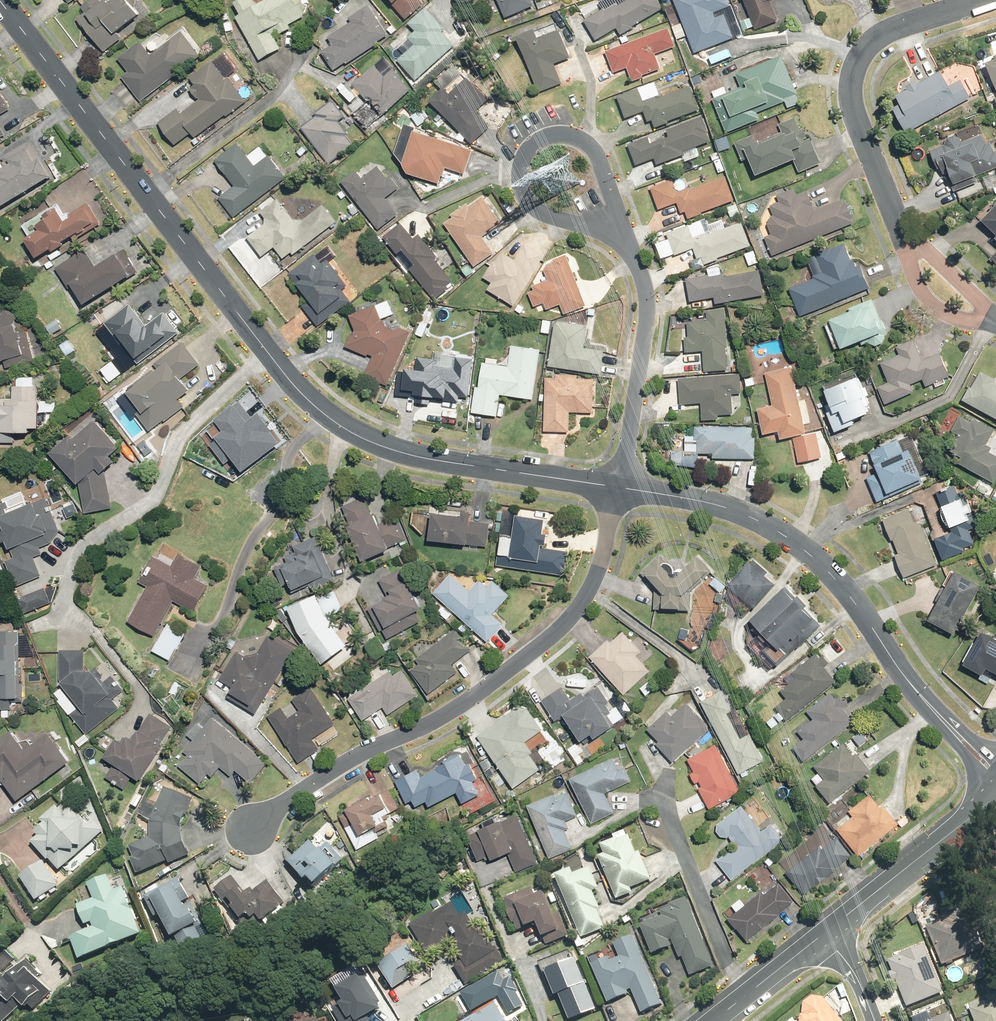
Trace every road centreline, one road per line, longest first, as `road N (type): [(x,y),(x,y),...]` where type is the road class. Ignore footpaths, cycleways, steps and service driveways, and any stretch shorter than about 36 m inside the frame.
road 1 (residential): [(1,0),(309,402),(388,449),(616,488)]
road 2 (residential): [(249,830),(308,785),(464,702),(563,627),(592,591),(616,488)]
road 3 (residential): [(616,488),(710,503),(787,536),(837,580),(930,708),(995,775)]
road 4 (residential): [(906,241),(853,112),(854,69),(877,37),(977,0)]
road 5 (residential): [(634,254),(607,233),(538,209),(519,175),(532,144),(549,134),(584,138),(604,167)]
road 6 (residential): [(616,488),(649,309),(634,254)]
road 7 (tertiary): [(827,931),(995,795)]
road 8 (tertiary): [(714,1020),(827,931)]
road 9 (residential): [(995,321),(952,316),(926,301),(906,241)]
road 10 (residential): [(906,241),(927,250),(995,321)]

